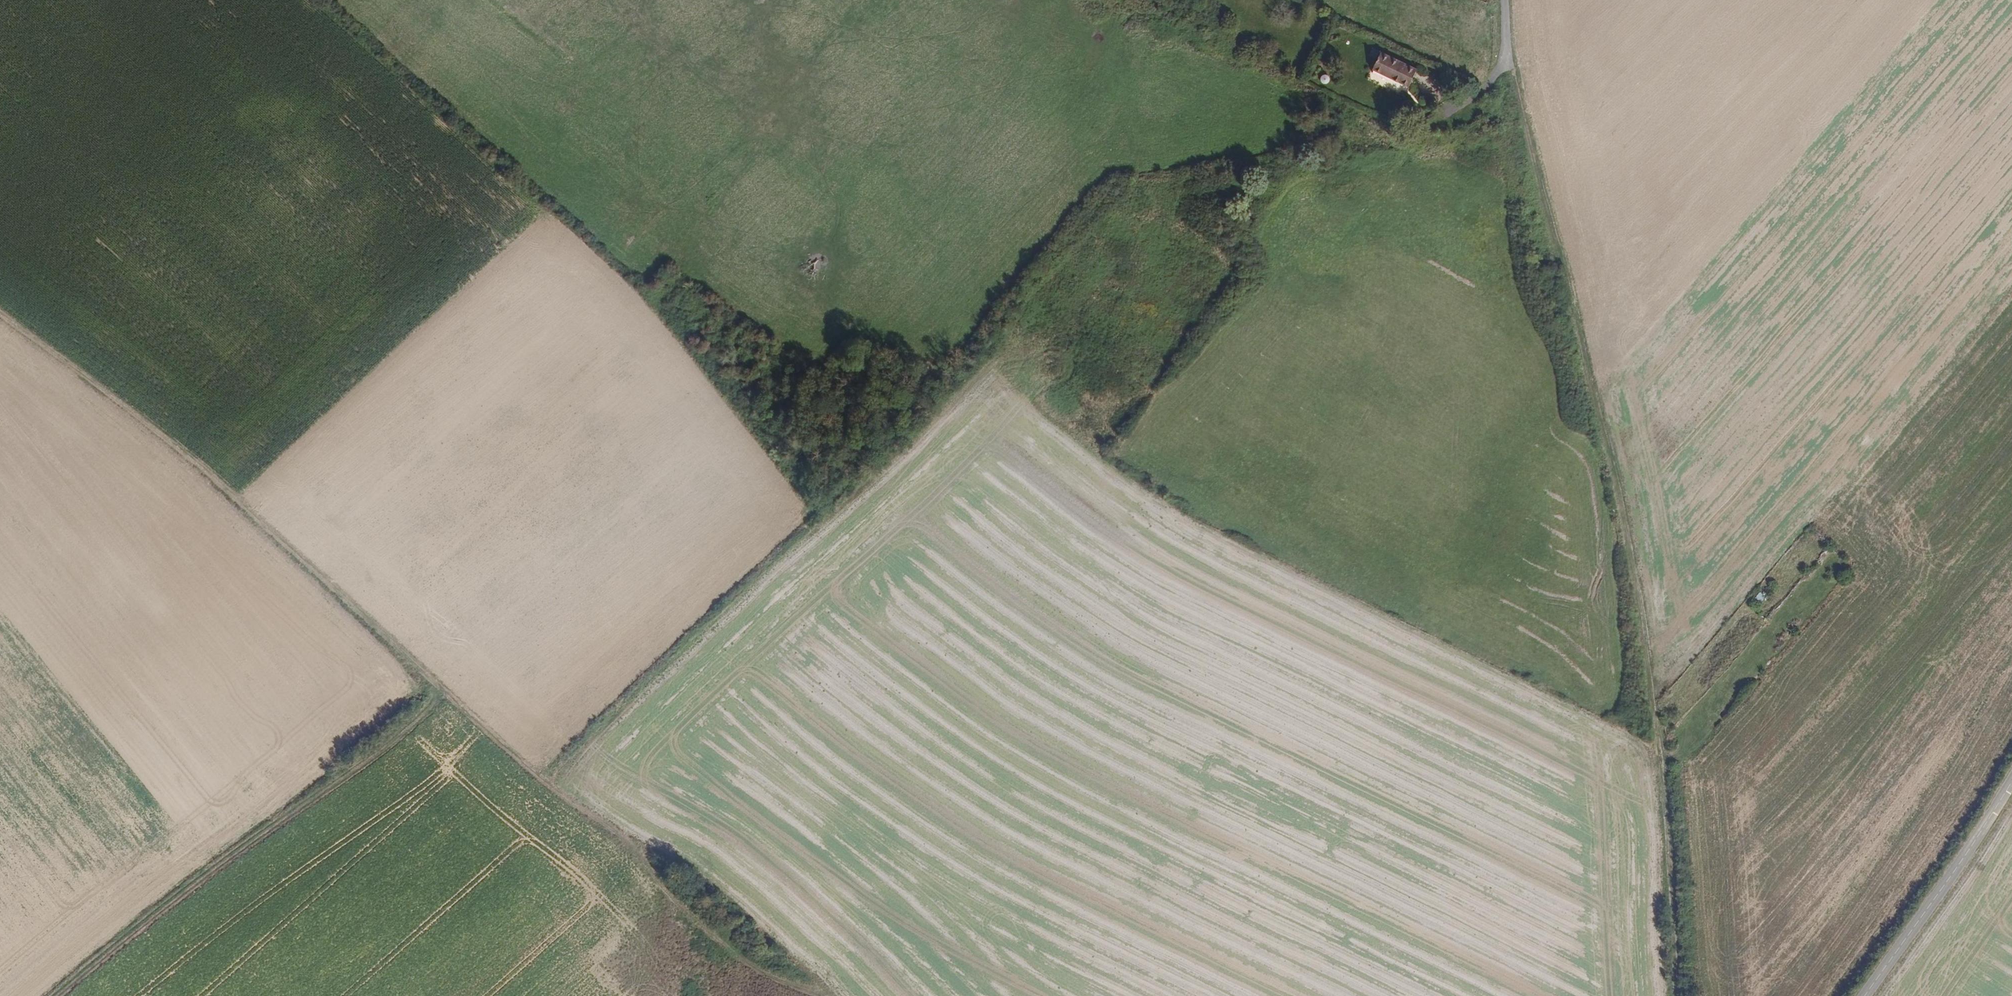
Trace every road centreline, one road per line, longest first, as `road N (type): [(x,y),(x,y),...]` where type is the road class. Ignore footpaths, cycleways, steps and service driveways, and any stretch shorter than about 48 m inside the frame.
road 1 (track): [(820,995),(777,980),(723,943),(628,841),(512,754),(178,448),(0,312)]
road 2 (track): [(1677,995),(1669,818),(1644,609),(1616,467),(1510,64)]
road 3 (track): [(57,995),(444,693)]
road 4 (tertiary): [(1865,995),(2011,782)]
road 5 (residential): [(1506,0),(1510,64),(1450,115)]

